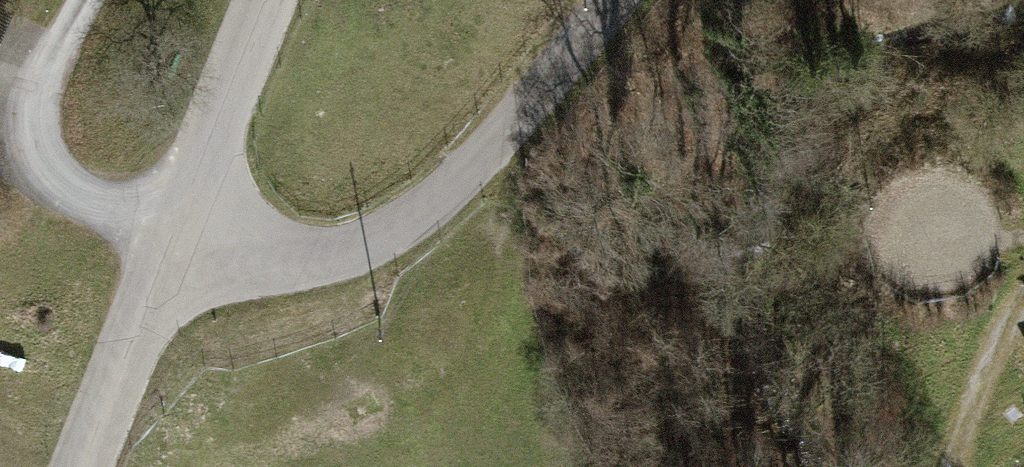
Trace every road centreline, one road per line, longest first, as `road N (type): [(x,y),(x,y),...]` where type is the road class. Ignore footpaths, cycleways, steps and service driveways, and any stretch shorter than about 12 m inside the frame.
road 1 (unclassified): [(607,0),(503,127),(396,231),(319,257),(235,250),(178,233)]
road 2 (unclassified): [(84,466),(178,233)]
road 3 (unclassified): [(178,233),(271,0)]
road 4 (track): [(944,466),(1023,285)]

